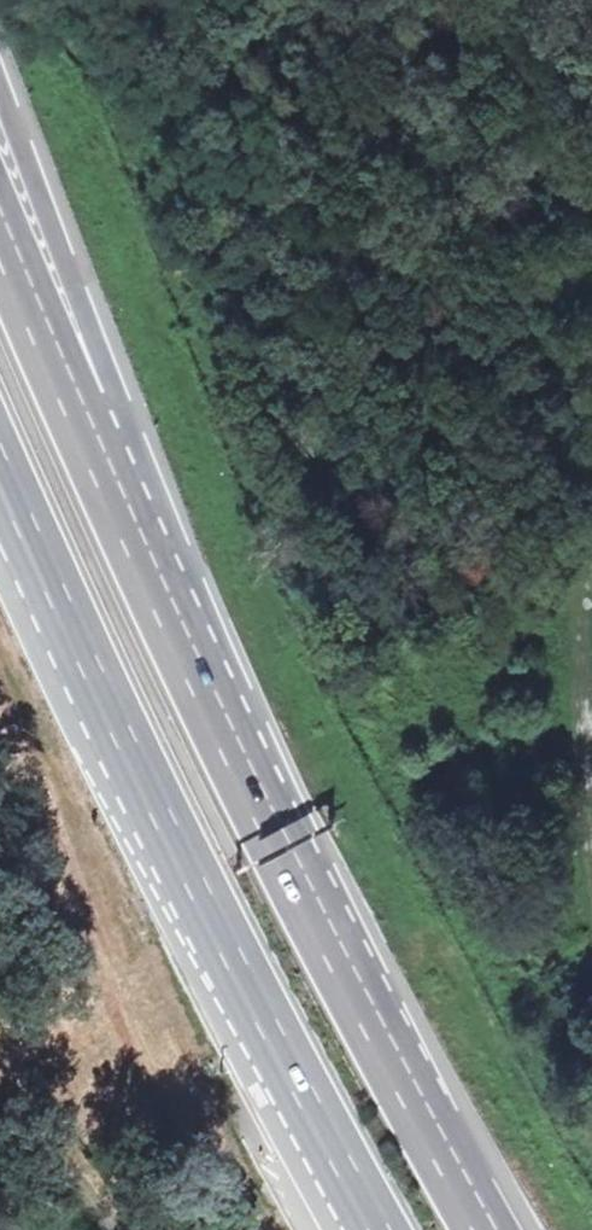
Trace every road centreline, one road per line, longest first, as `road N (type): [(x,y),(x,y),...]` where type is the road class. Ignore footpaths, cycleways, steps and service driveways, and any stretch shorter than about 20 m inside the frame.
road 1 (motorway): [(0,478),(181,856),(383,1229)]
road 2 (motorway): [(496,1229),(271,821),(153,572)]
road 3 (motorway): [(153,572),(112,391),(0,87)]
road 4 (motorway): [(153,572),(0,211)]
road 5 (track): [(99,994),(60,841),(0,707)]

